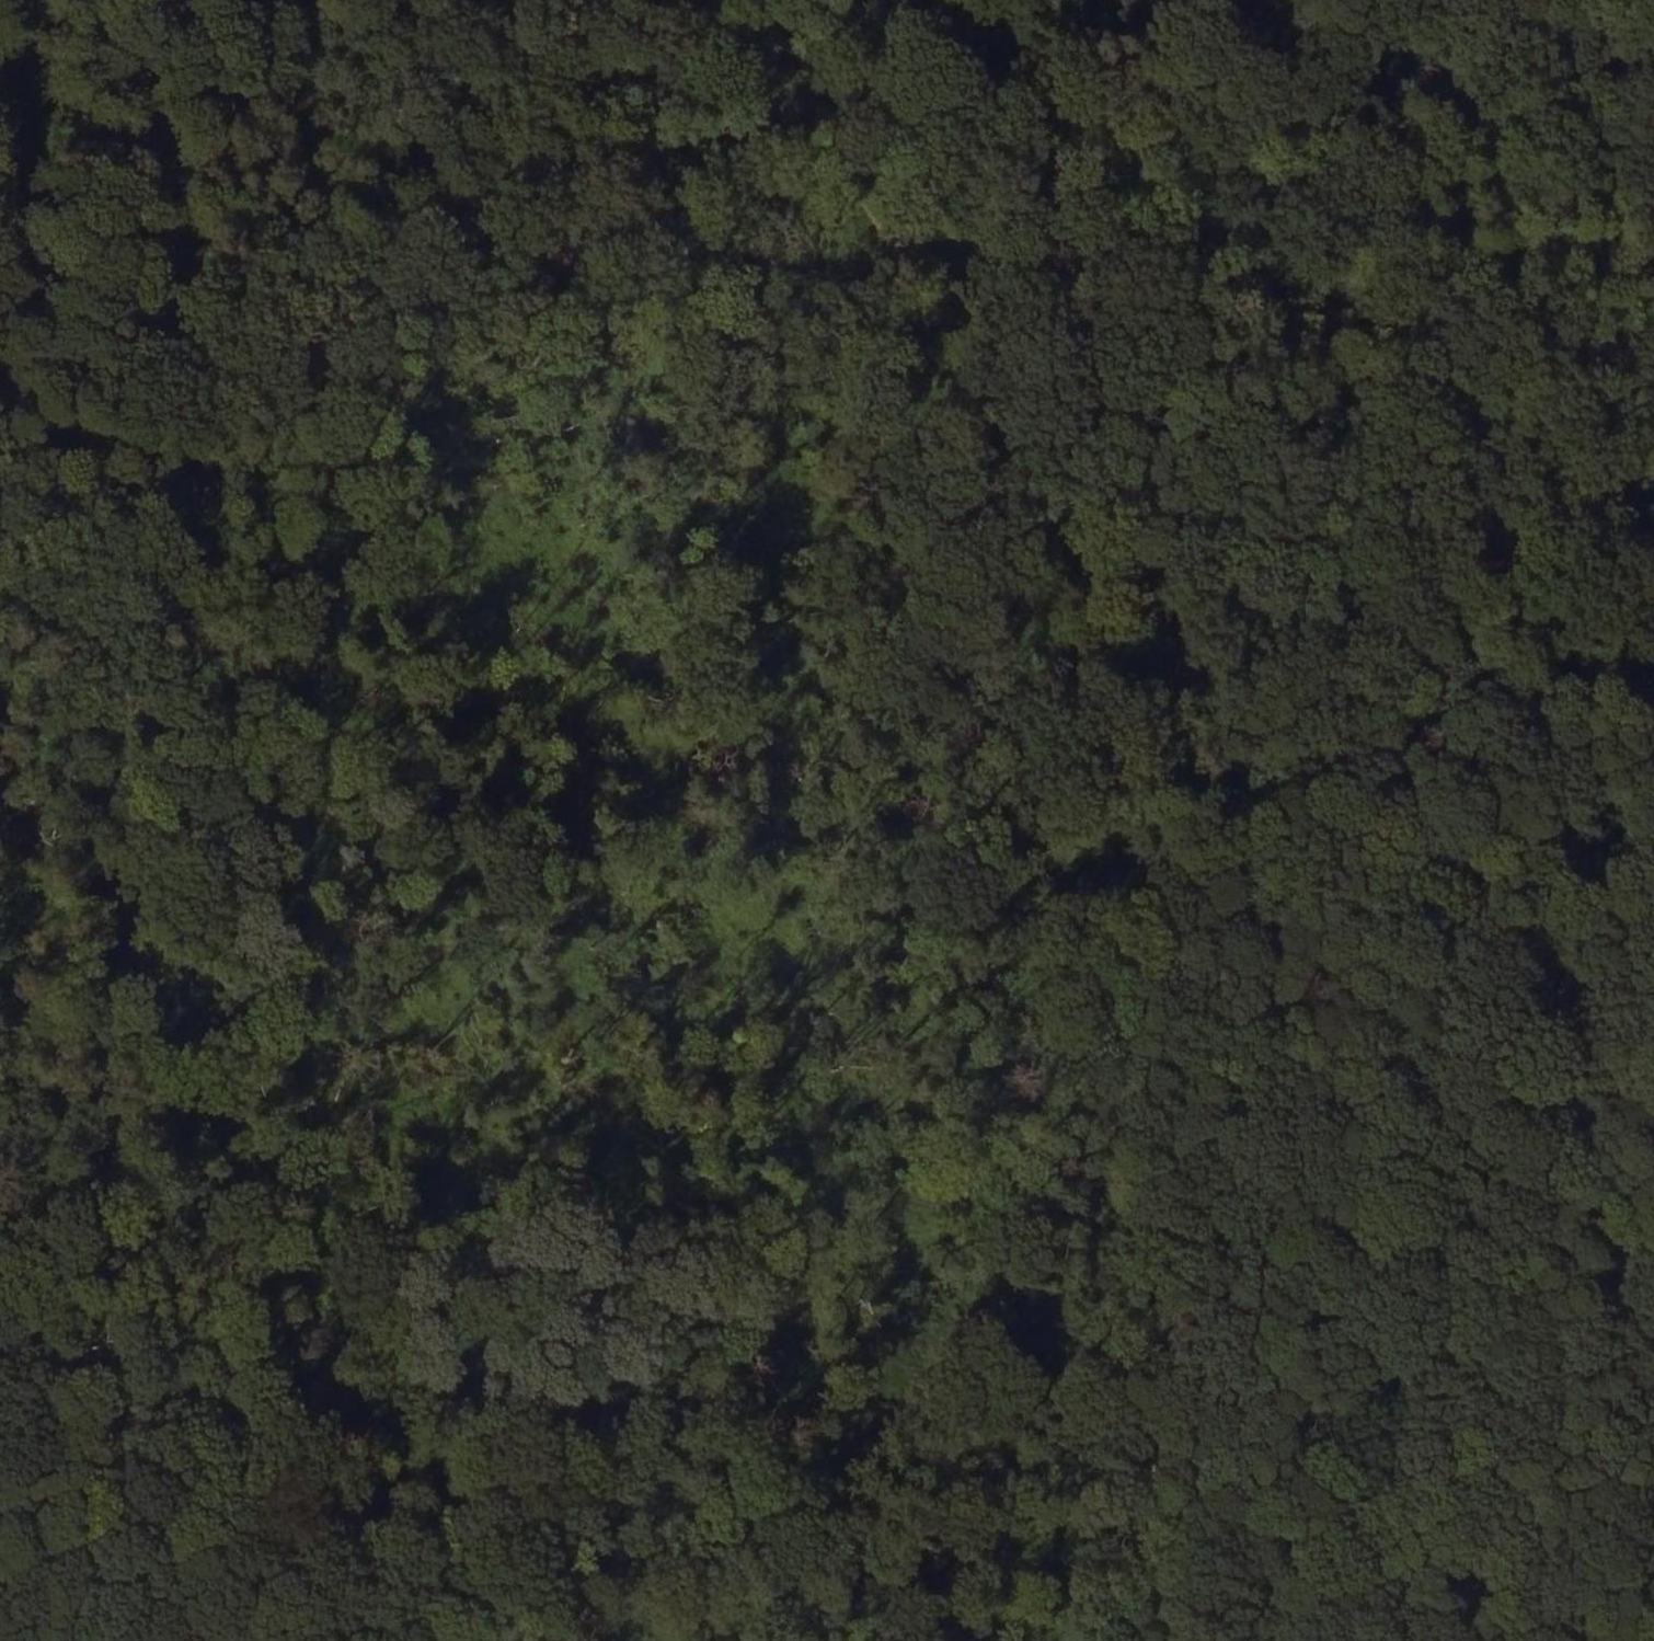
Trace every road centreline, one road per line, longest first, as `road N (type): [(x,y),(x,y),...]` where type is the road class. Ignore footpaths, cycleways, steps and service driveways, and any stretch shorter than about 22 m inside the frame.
road 1 (track): [(358,1607),(307,1529),(215,1440),(95,1304),(0,1238)]
road 2 (track): [(1150,1640),(1075,1353)]

